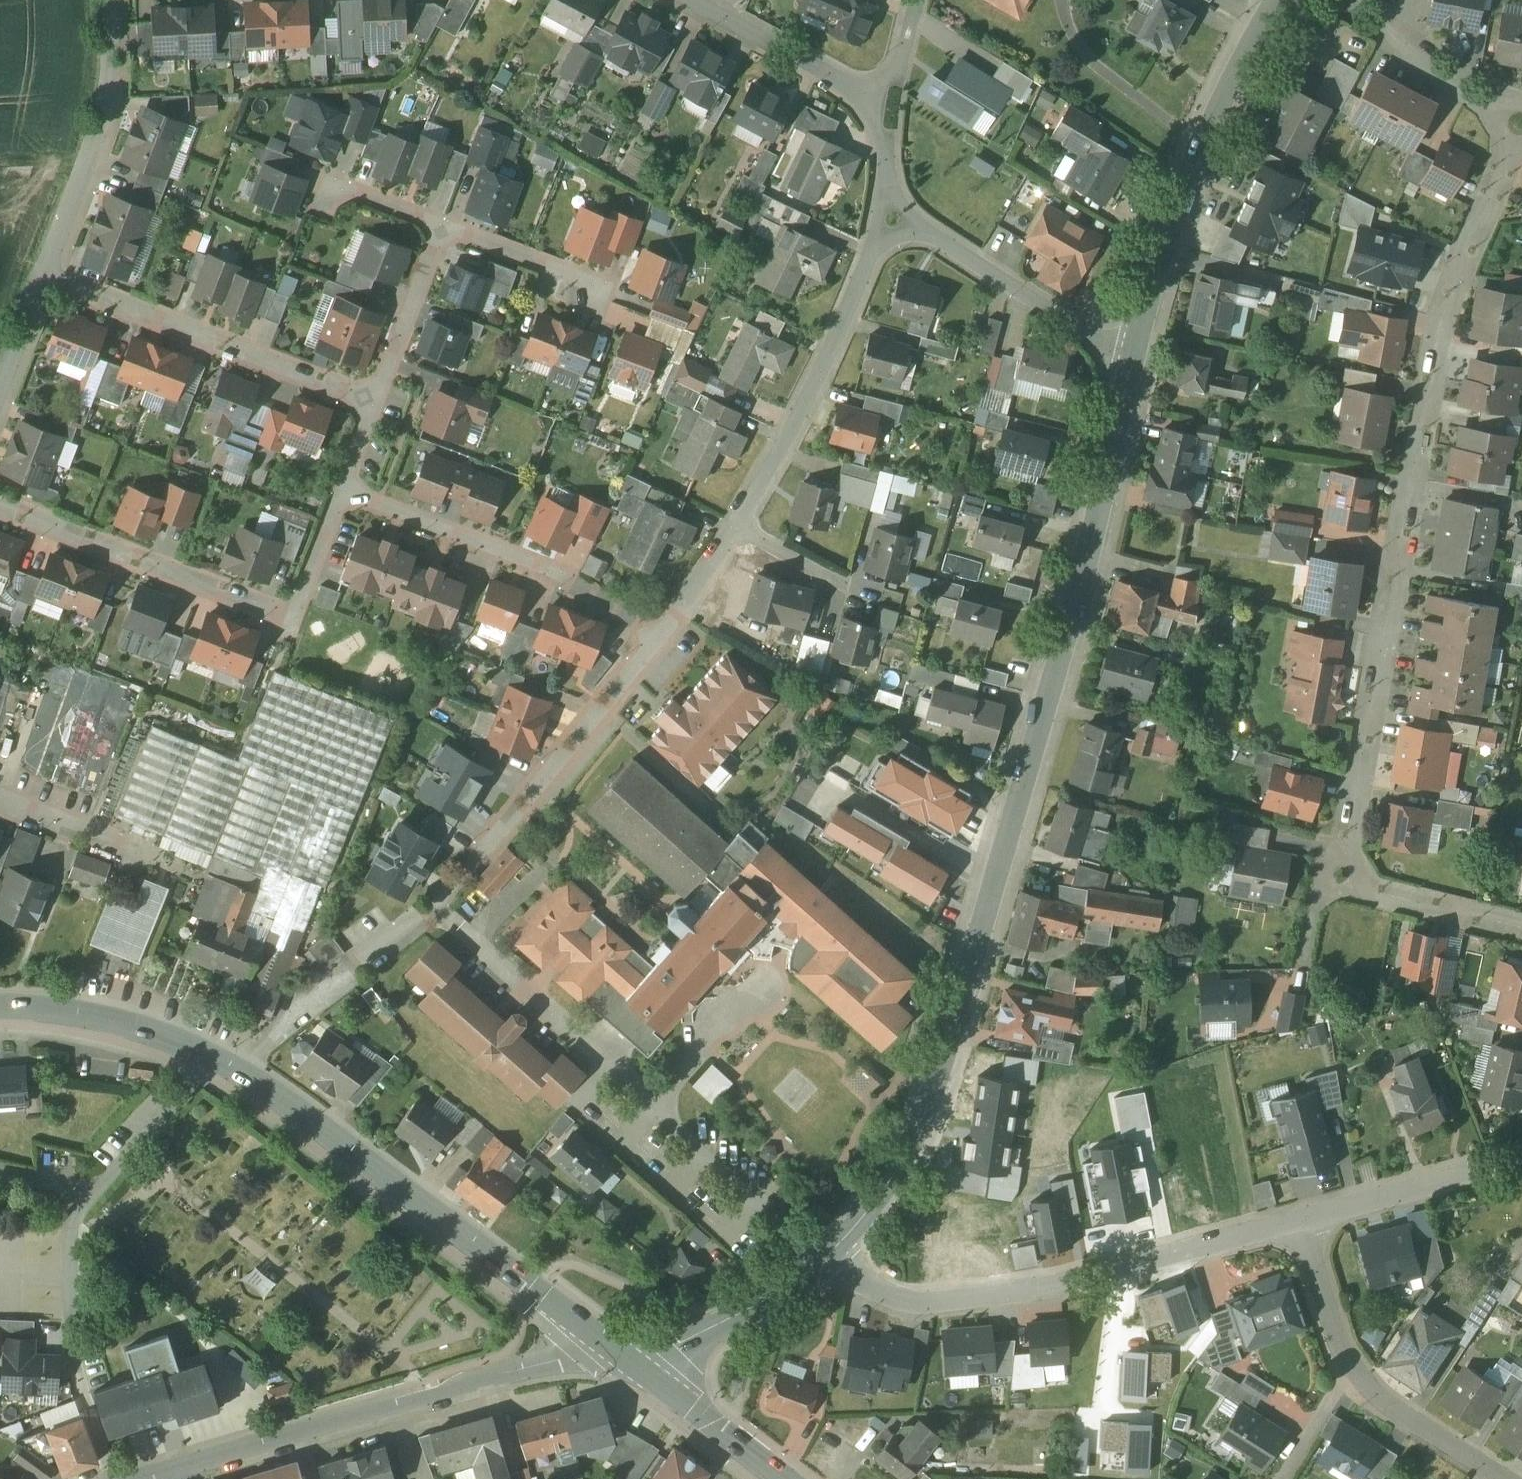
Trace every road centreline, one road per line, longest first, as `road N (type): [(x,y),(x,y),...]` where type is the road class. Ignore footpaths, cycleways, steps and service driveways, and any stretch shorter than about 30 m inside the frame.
road 1 (tertiary): [(1138,350),(1042,732),(949,1043),(914,1136),(835,1249)]
road 2 (residential): [(1521,119),(1442,329),(1352,845)]
road 3 (residential): [(236,1072),(483,852),(658,638)]
road 4 (residential): [(835,1249),(904,1292),(978,1300),(1045,1289),(1301,1218)]
road 5 (tertiary): [(236,1072),(617,1355)]
road 6 (residential): [(617,1355),(543,1364),(184,1467)]
road 7 (tertiary): [(1278,0),(1205,142),(1138,350)]
road 8 (residential): [(738,524),(808,399),(876,248),(894,182)]
road 9 (residential): [(47,269),(377,393)]
road 10 (residential): [(340,489),(546,570),(658,638)]
road 11 (residential): [(0,513),(264,605),(292,599),(303,583)]
road 12 (residential): [(894,182),(920,224),(1138,350)]
road 13 (residential): [(47,269),(102,132),(116,0)]
road 14 (tertiary): [(0,1010),(107,1022),(236,1072)]
road 15 (tertiary): [(835,1249),(772,1297),(617,1355)]
road 16 (residential): [(692,0),(894,113)]
road 17 (residential): [(1301,1218),(1521,1156)]
road 18 (residential): [(1341,0),(1521,119)]
road 19 (tertiary): [(617,1355),(784,1478)]
road 20 (residential): [(1352,845),(1366,886),(1521,921)]
road 21 (residential): [(1358,1374),(1402,1413),(1504,1478)]
road 22 (residential): [(377,393),(438,234)]
road 23 (residential): [(1301,1218),(1338,1343),(1358,1374)]
road 24 (residential): [(1280,987),(1306,966),(1327,876),(1352,845)]
road 25 (residential): [(0,797),(154,855)]
road 26 (residential): [(438,234),(593,286)]
road 27 (residential): [(658,638),(738,524)]
road 28 (residential): [(0,390),(47,269)]
road 29 (residential): [(1282,1478),(1358,1374)]
road 30 (residential): [(320,193),(438,234)]
road 31 (residential): [(738,524),(846,586)]

